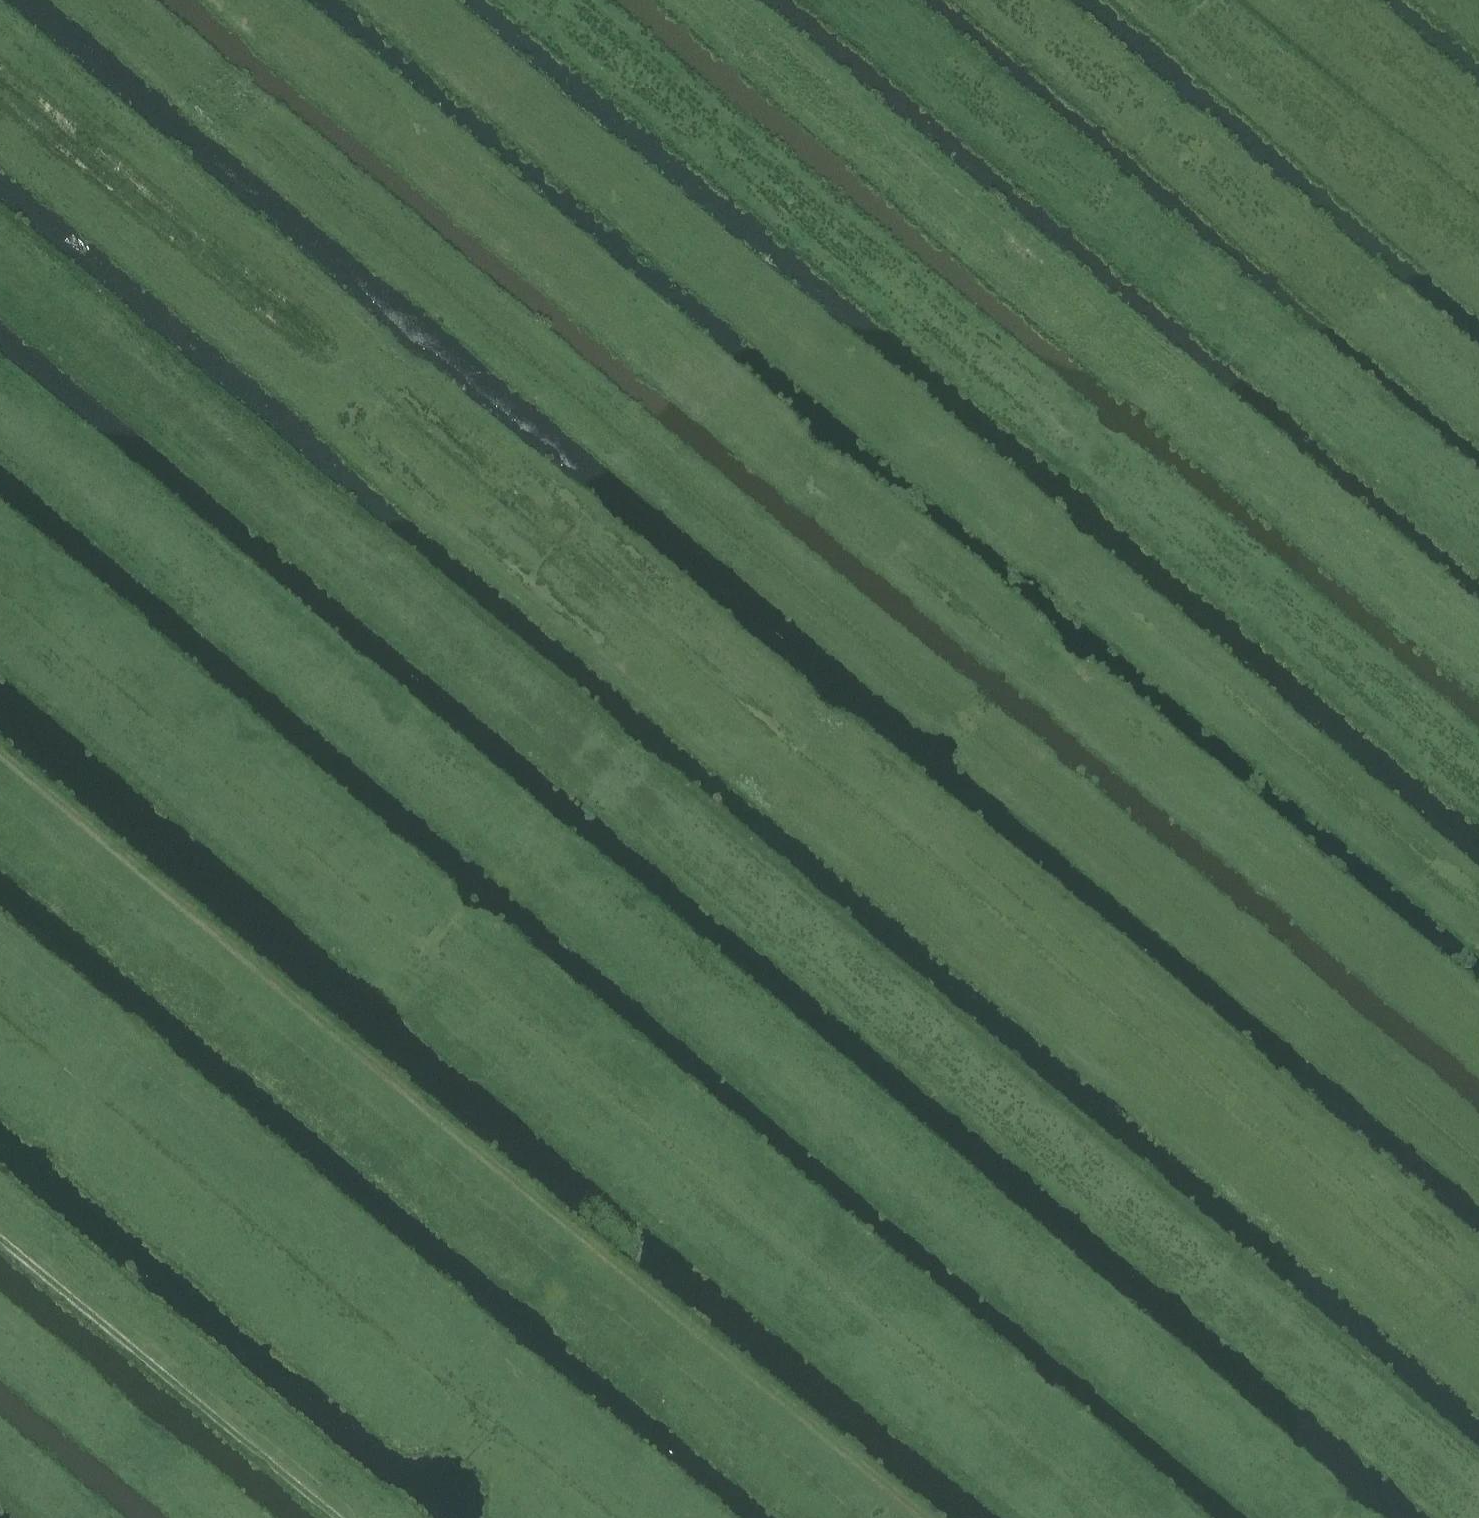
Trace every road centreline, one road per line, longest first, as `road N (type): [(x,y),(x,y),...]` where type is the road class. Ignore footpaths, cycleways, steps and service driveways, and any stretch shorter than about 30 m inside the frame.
road 1 (track): [(920,1517),(0,755)]
road 2 (track): [(337,1517),(0,1238)]

